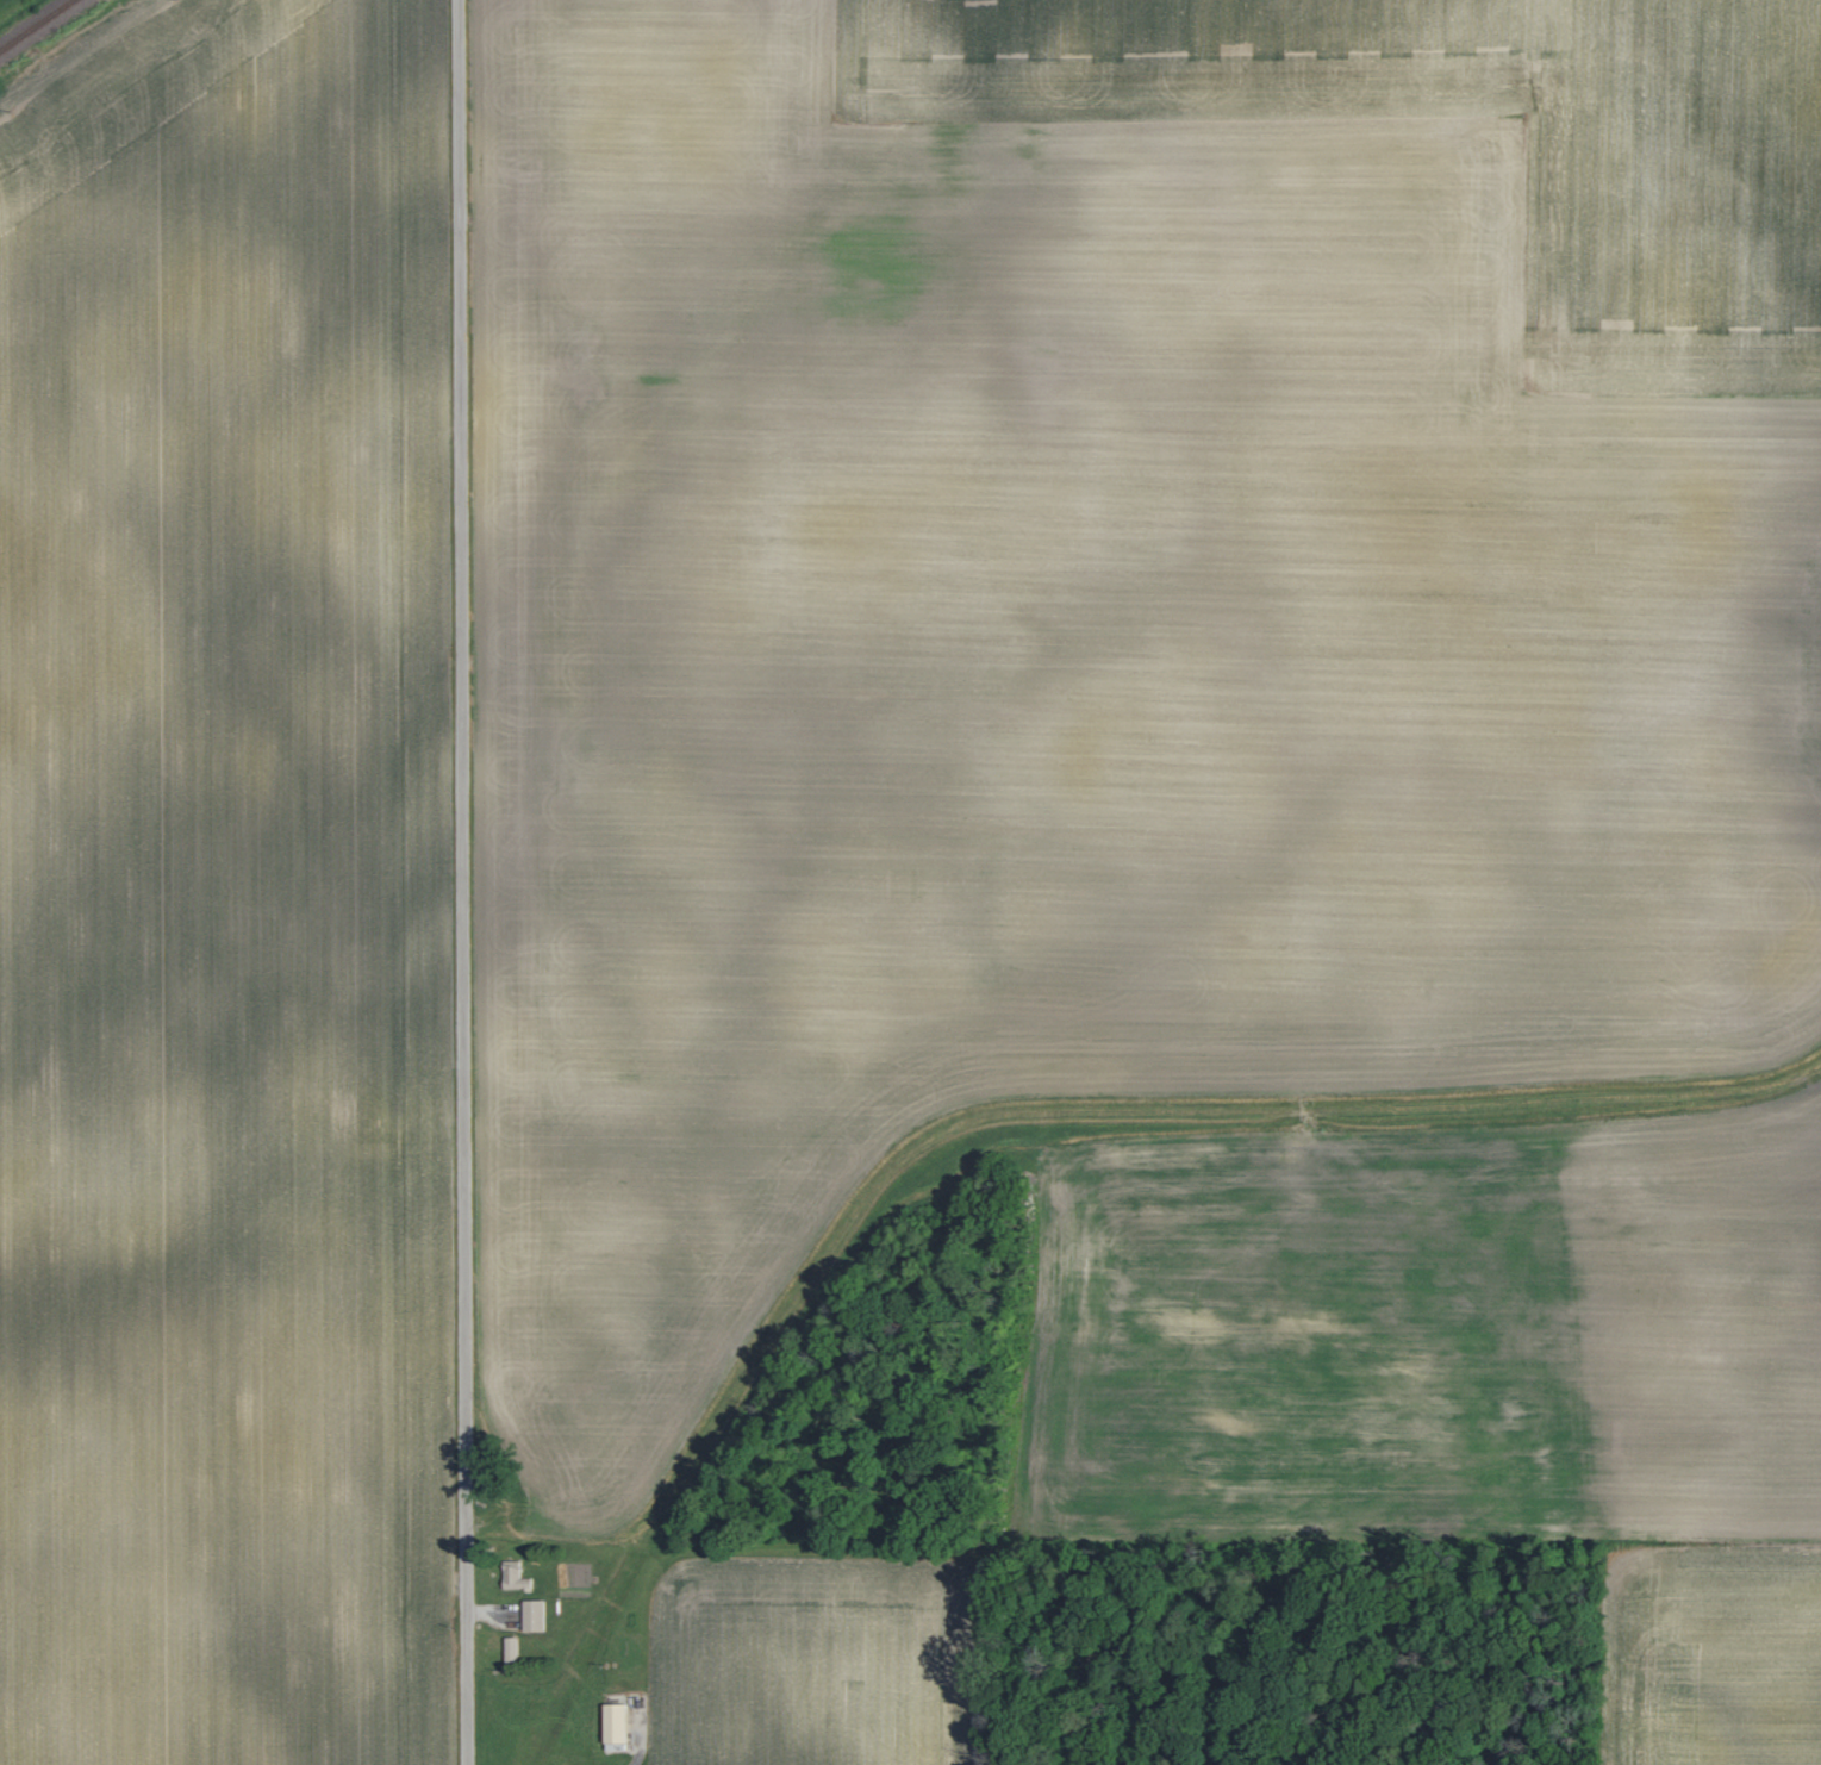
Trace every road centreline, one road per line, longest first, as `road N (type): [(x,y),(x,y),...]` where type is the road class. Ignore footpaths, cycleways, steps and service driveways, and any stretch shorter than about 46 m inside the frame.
road 1 (residential): [(465,1764),(457,0)]

